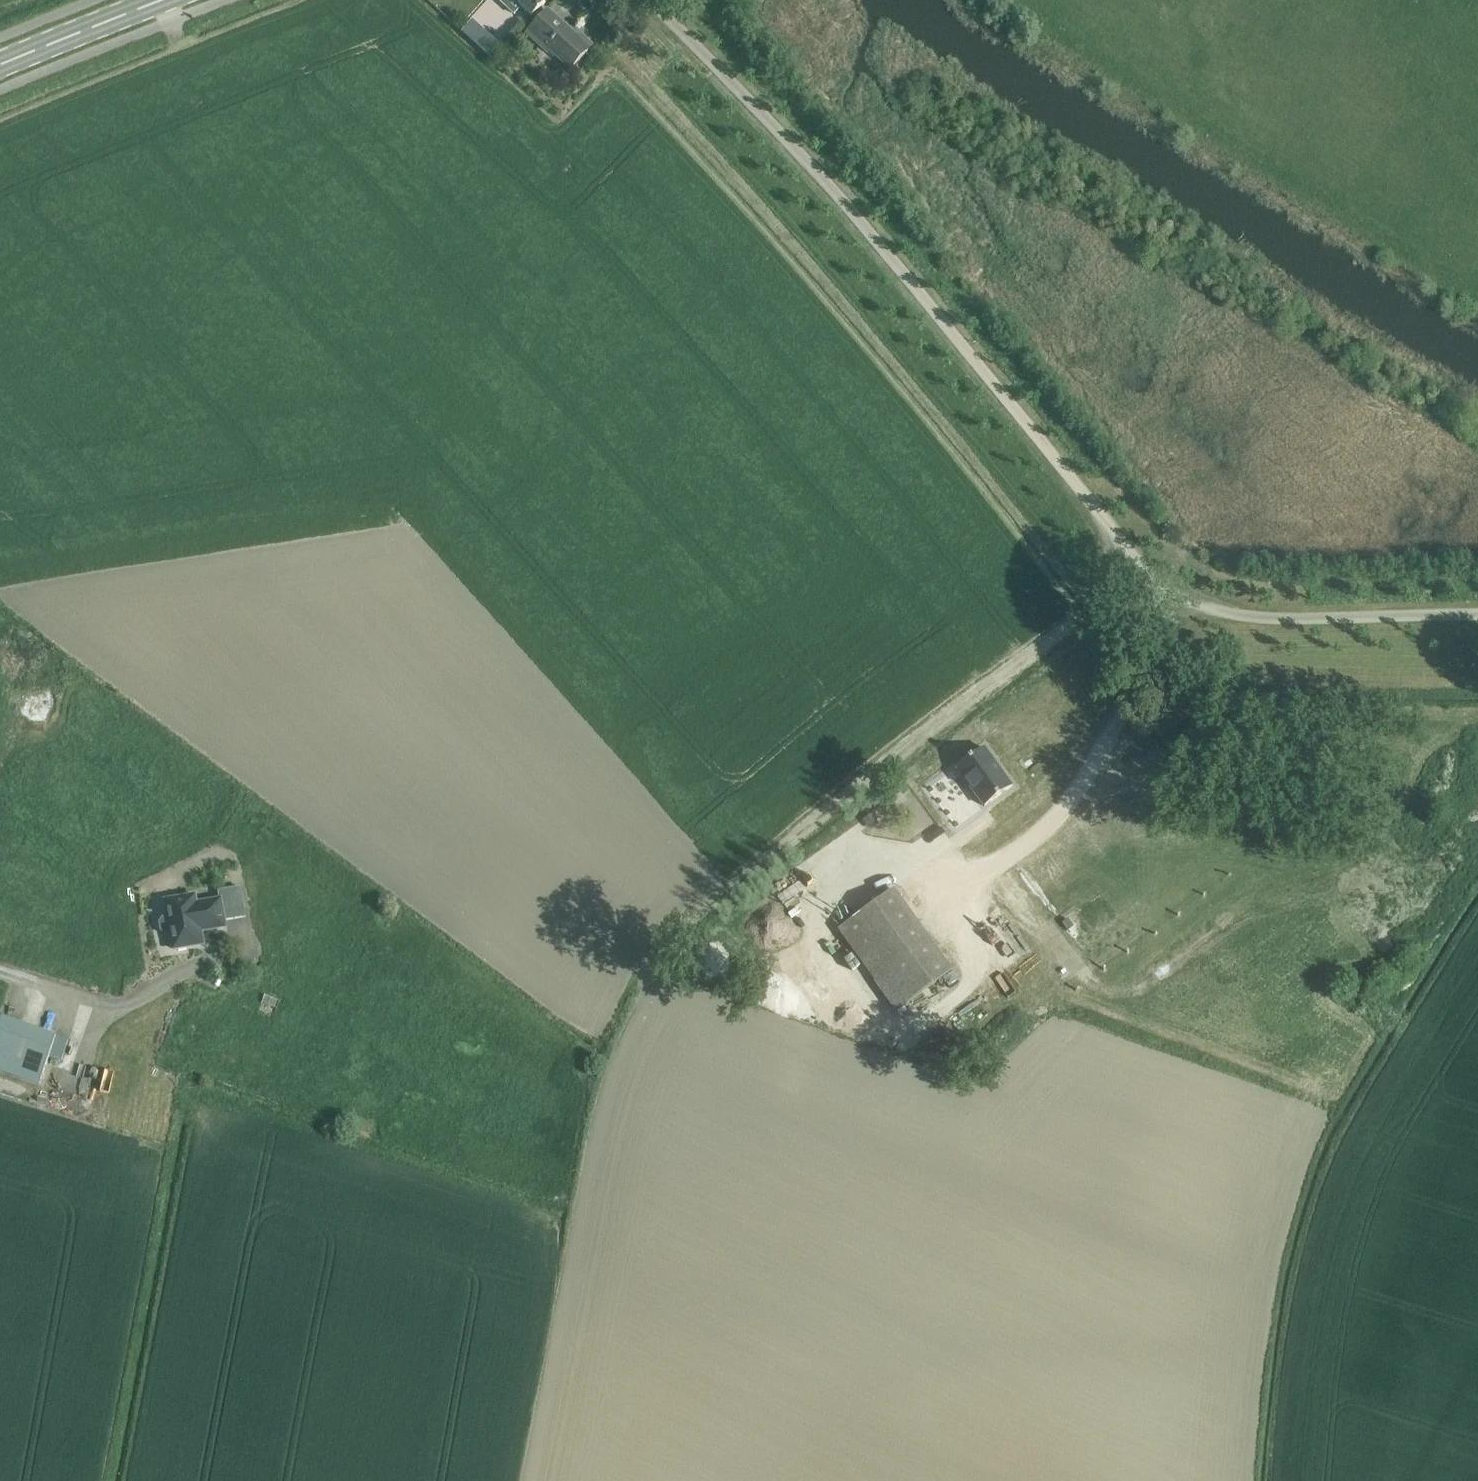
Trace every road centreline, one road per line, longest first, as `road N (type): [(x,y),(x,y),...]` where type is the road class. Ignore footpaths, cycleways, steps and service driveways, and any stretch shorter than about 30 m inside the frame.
road 1 (unclassified): [(1477,614),(1270,618),(1214,611),(1156,586),(856,219),(644,0)]
road 2 (unclassified): [(0,974),(114,1010),(221,955),(249,920)]
road 3 (secondary): [(0,66),(164,0)]

